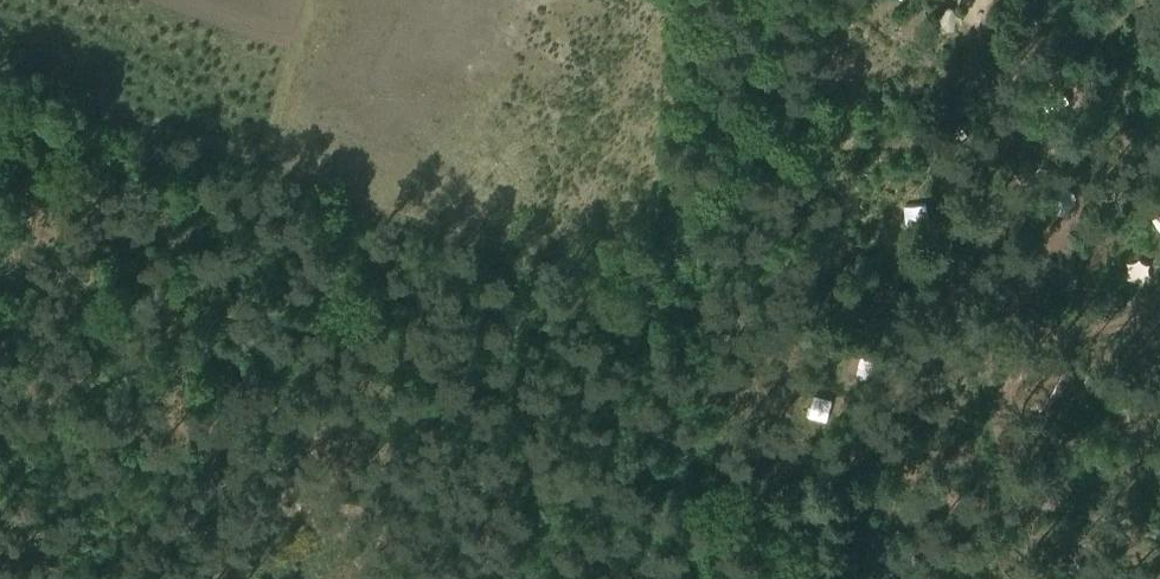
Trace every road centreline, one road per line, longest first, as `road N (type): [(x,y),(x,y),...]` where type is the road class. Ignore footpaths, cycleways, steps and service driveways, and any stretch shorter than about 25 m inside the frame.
road 1 (track): [(0,281),(99,310),(198,307),(293,327),(449,384),(517,399),(529,426),(482,539),(454,578)]
road 2 (track): [(951,228),(1022,578)]
road 3 (track): [(308,0),(257,155)]
road 4 (track): [(1008,496),(1159,531)]

